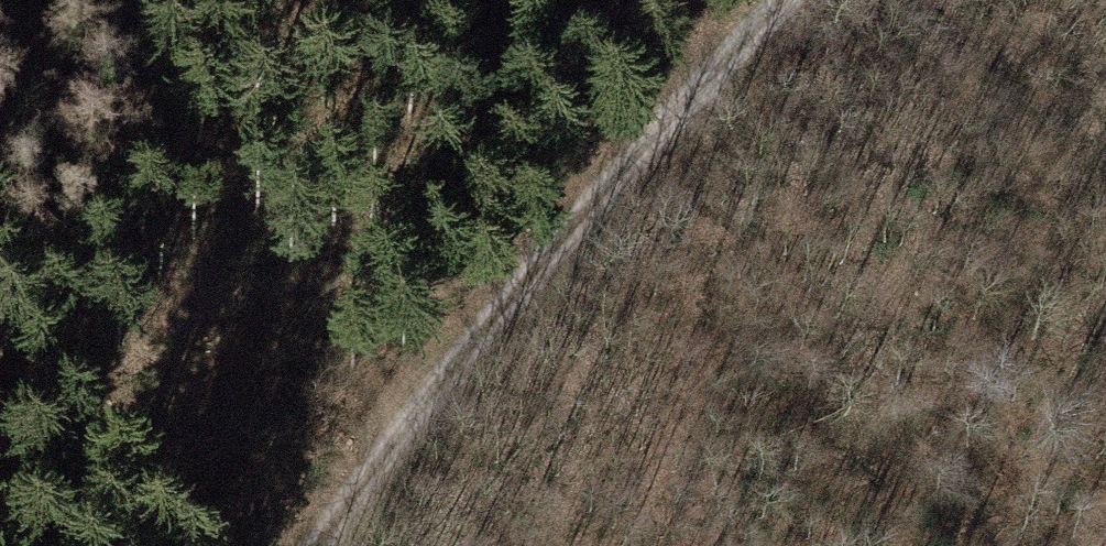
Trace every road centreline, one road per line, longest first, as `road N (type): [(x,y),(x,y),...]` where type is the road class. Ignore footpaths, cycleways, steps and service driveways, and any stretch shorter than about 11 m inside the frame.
road 1 (track): [(335,545),(511,319),(799,0)]
road 2 (motorway): [(482,0),(147,545)]
road 3 (motorway): [(471,545),(805,0)]

